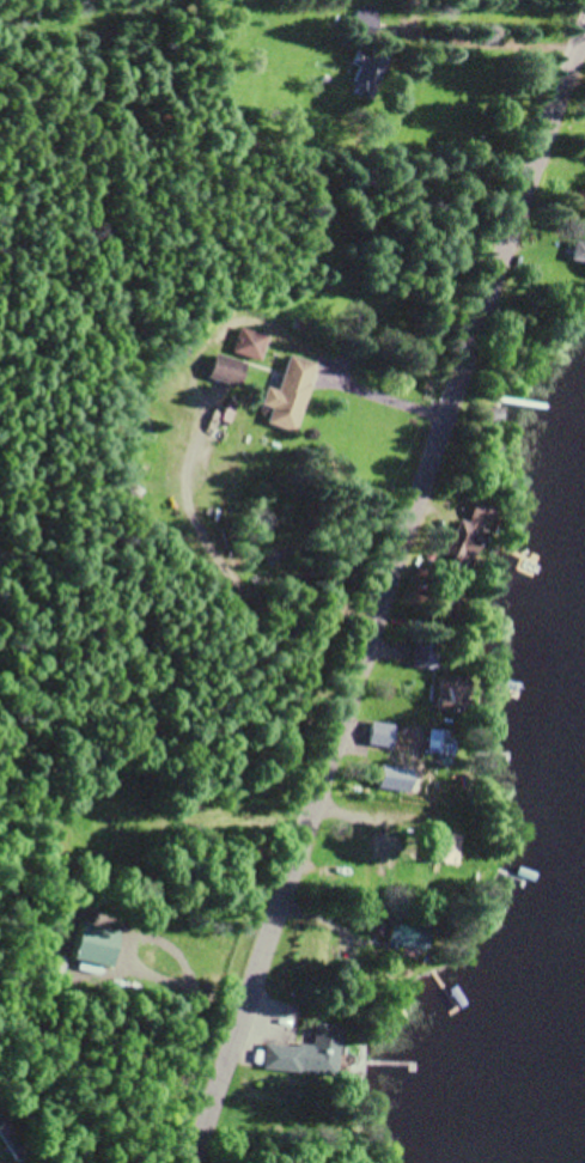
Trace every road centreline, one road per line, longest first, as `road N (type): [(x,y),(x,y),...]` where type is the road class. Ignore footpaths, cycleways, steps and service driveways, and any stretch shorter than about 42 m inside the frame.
road 1 (tertiary): [(584,33),(194,1162)]

